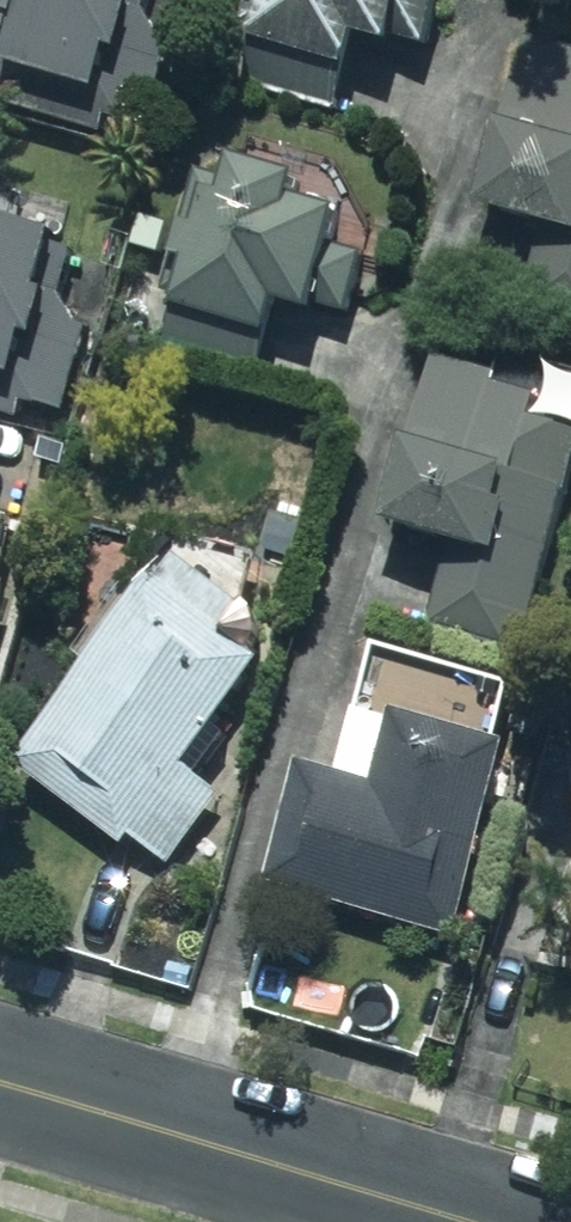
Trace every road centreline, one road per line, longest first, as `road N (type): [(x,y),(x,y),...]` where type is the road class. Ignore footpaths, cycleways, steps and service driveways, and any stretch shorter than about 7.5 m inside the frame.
road 1 (residential): [(0,1085),(464,1221)]

